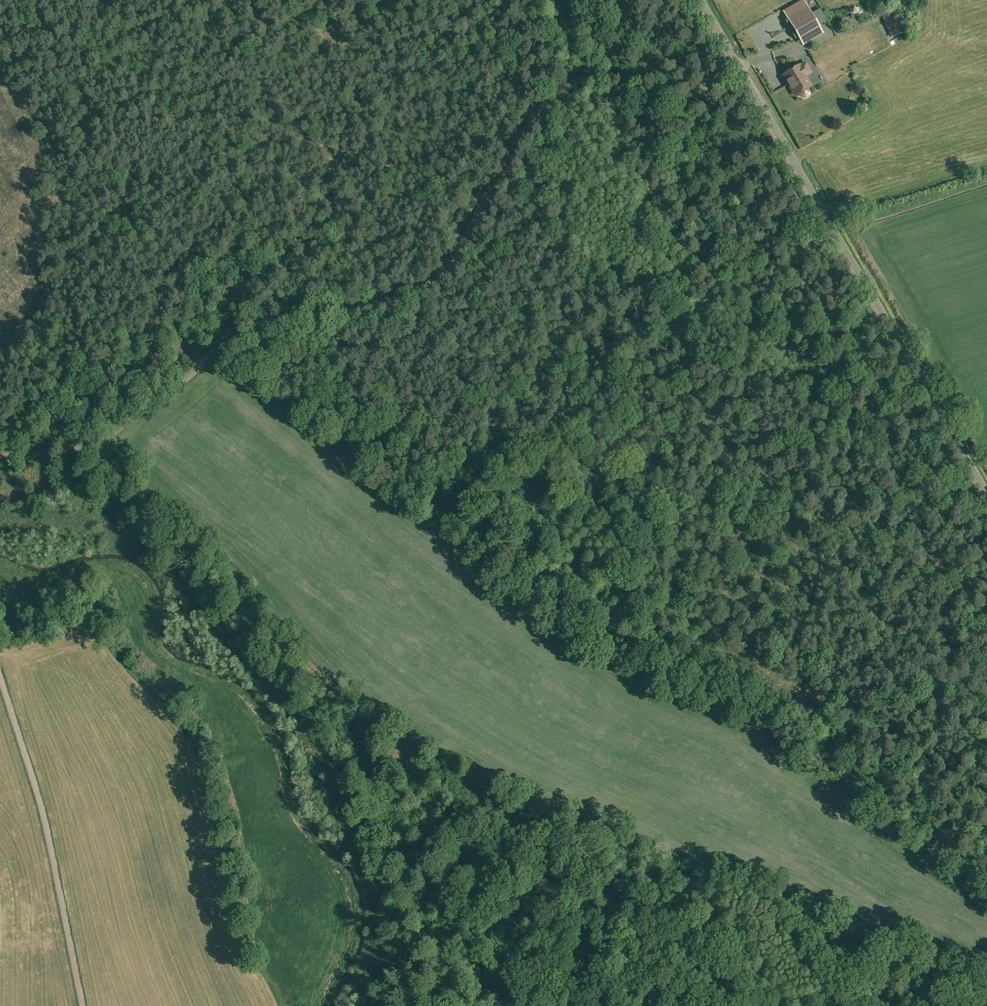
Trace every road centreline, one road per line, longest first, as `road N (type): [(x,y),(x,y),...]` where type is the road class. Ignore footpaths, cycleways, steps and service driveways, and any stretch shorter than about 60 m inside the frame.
road 1 (unclassified): [(0,454),(53,447),(99,428),(262,318),(399,298),(426,286),(457,248),(505,155),(552,101),(587,81),(704,72),(735,60)]
road 2 (unclassified): [(986,497),(735,60)]
road 3 (unclassified): [(82,1005),(38,794),(0,675)]

